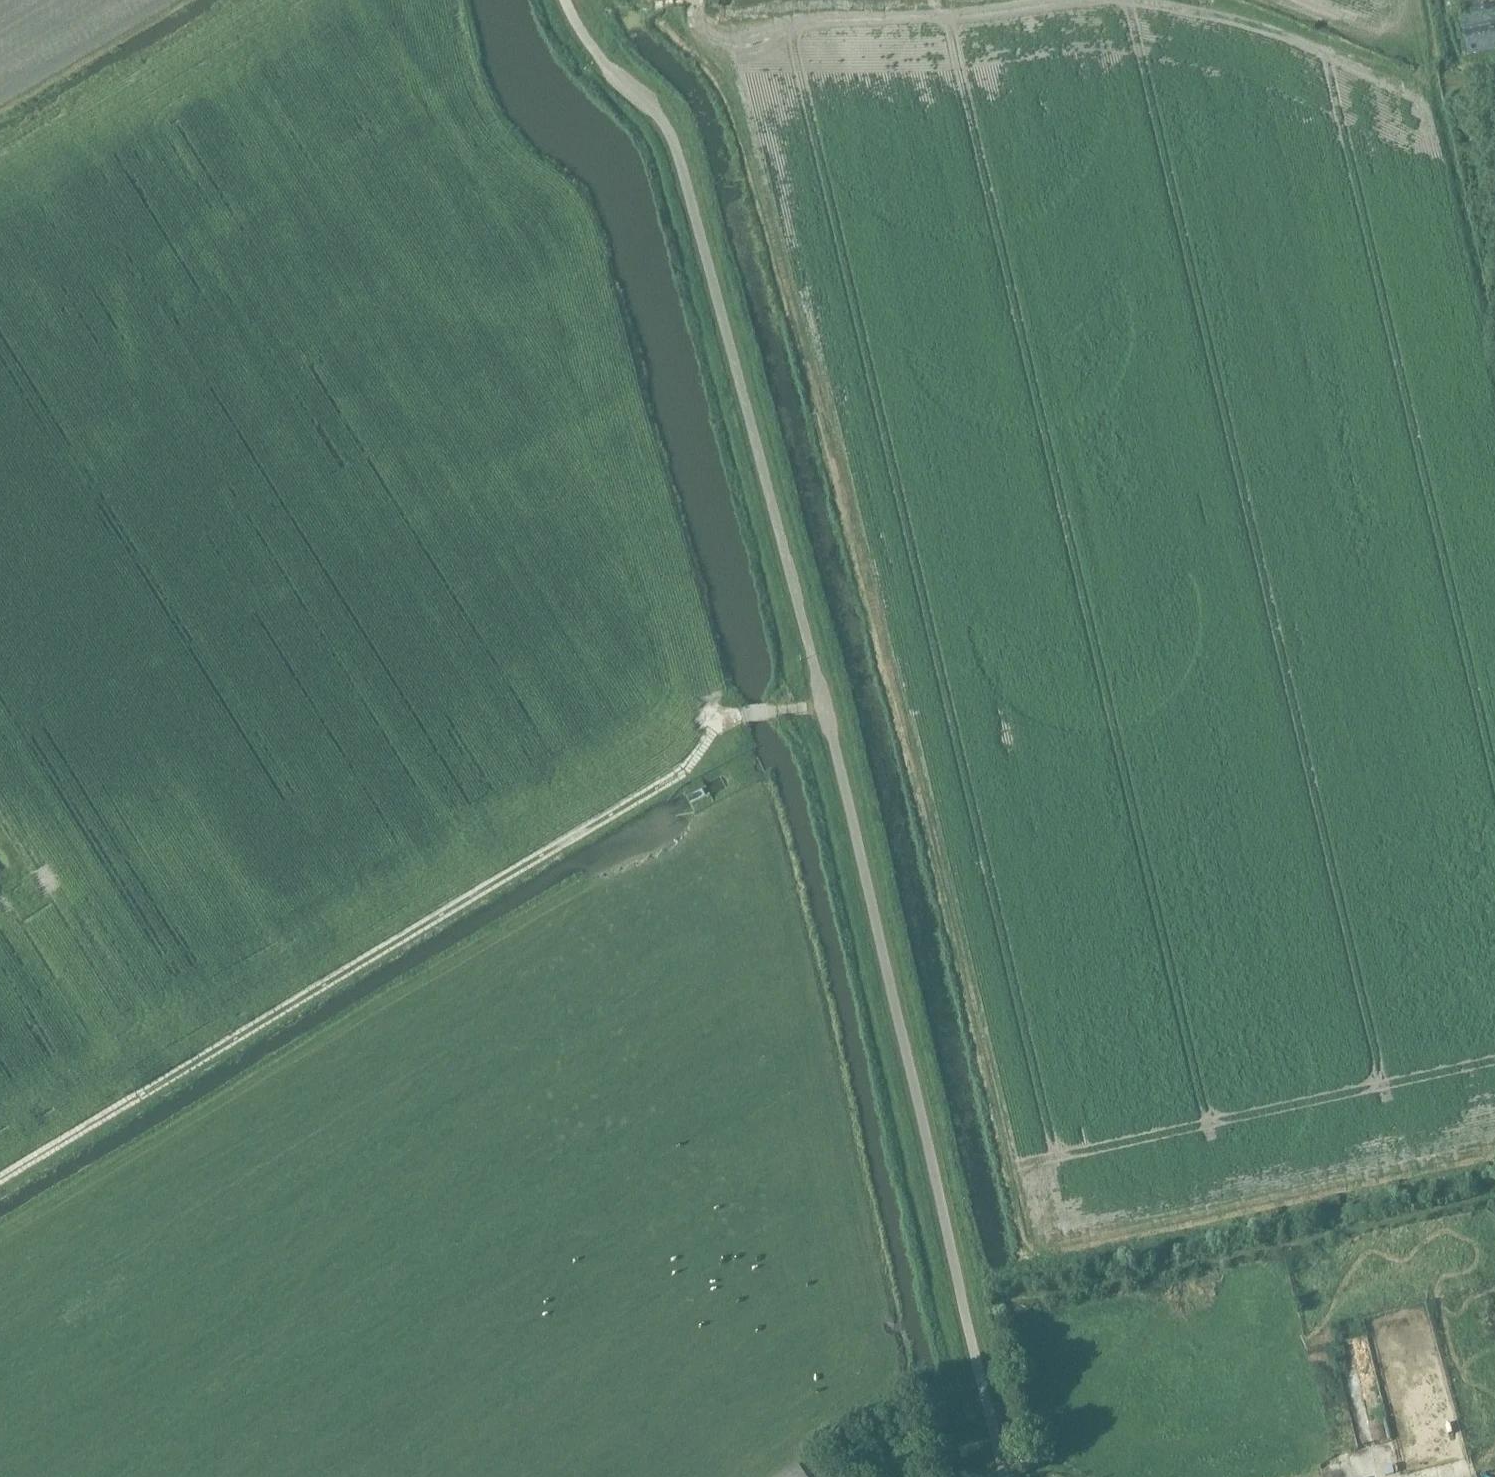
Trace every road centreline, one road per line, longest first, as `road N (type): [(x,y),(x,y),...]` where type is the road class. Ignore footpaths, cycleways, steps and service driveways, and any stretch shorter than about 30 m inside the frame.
road 1 (track): [(0,1183),(685,771),(721,718),(824,705)]
road 2 (track): [(1411,0),(1419,37),(1398,42),(1283,0)]

